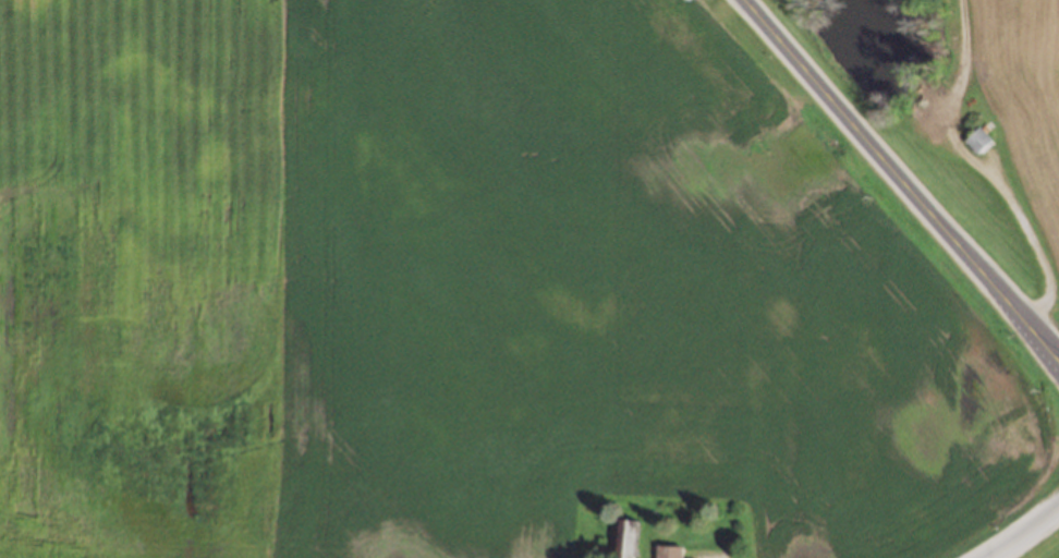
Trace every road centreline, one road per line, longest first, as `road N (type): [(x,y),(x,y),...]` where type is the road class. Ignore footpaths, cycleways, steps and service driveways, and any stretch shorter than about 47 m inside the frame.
road 1 (tertiary): [(743,0),(1058,363)]

